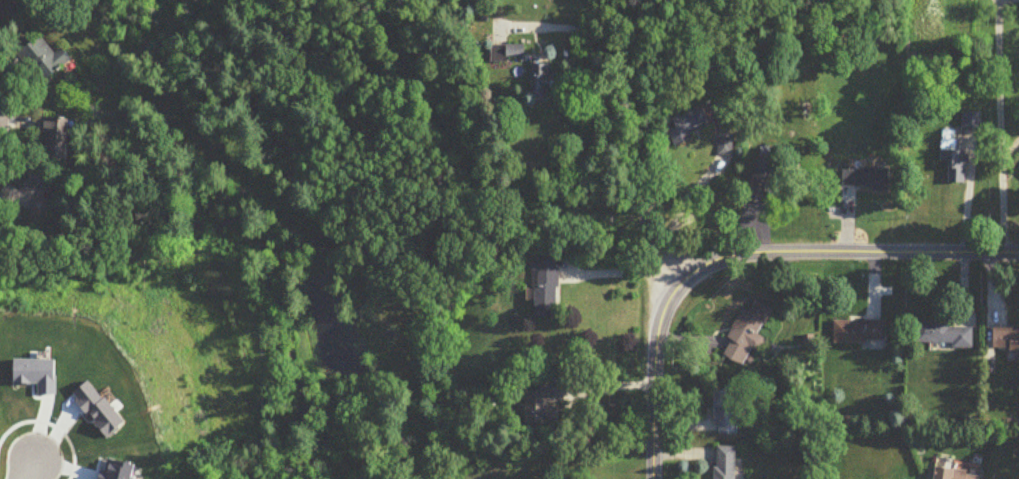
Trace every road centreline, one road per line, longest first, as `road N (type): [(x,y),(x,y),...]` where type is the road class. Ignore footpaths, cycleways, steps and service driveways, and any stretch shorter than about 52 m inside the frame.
road 1 (tertiary): [(654,478),(655,351),(666,312),(700,271),(741,256),(1018,254)]

